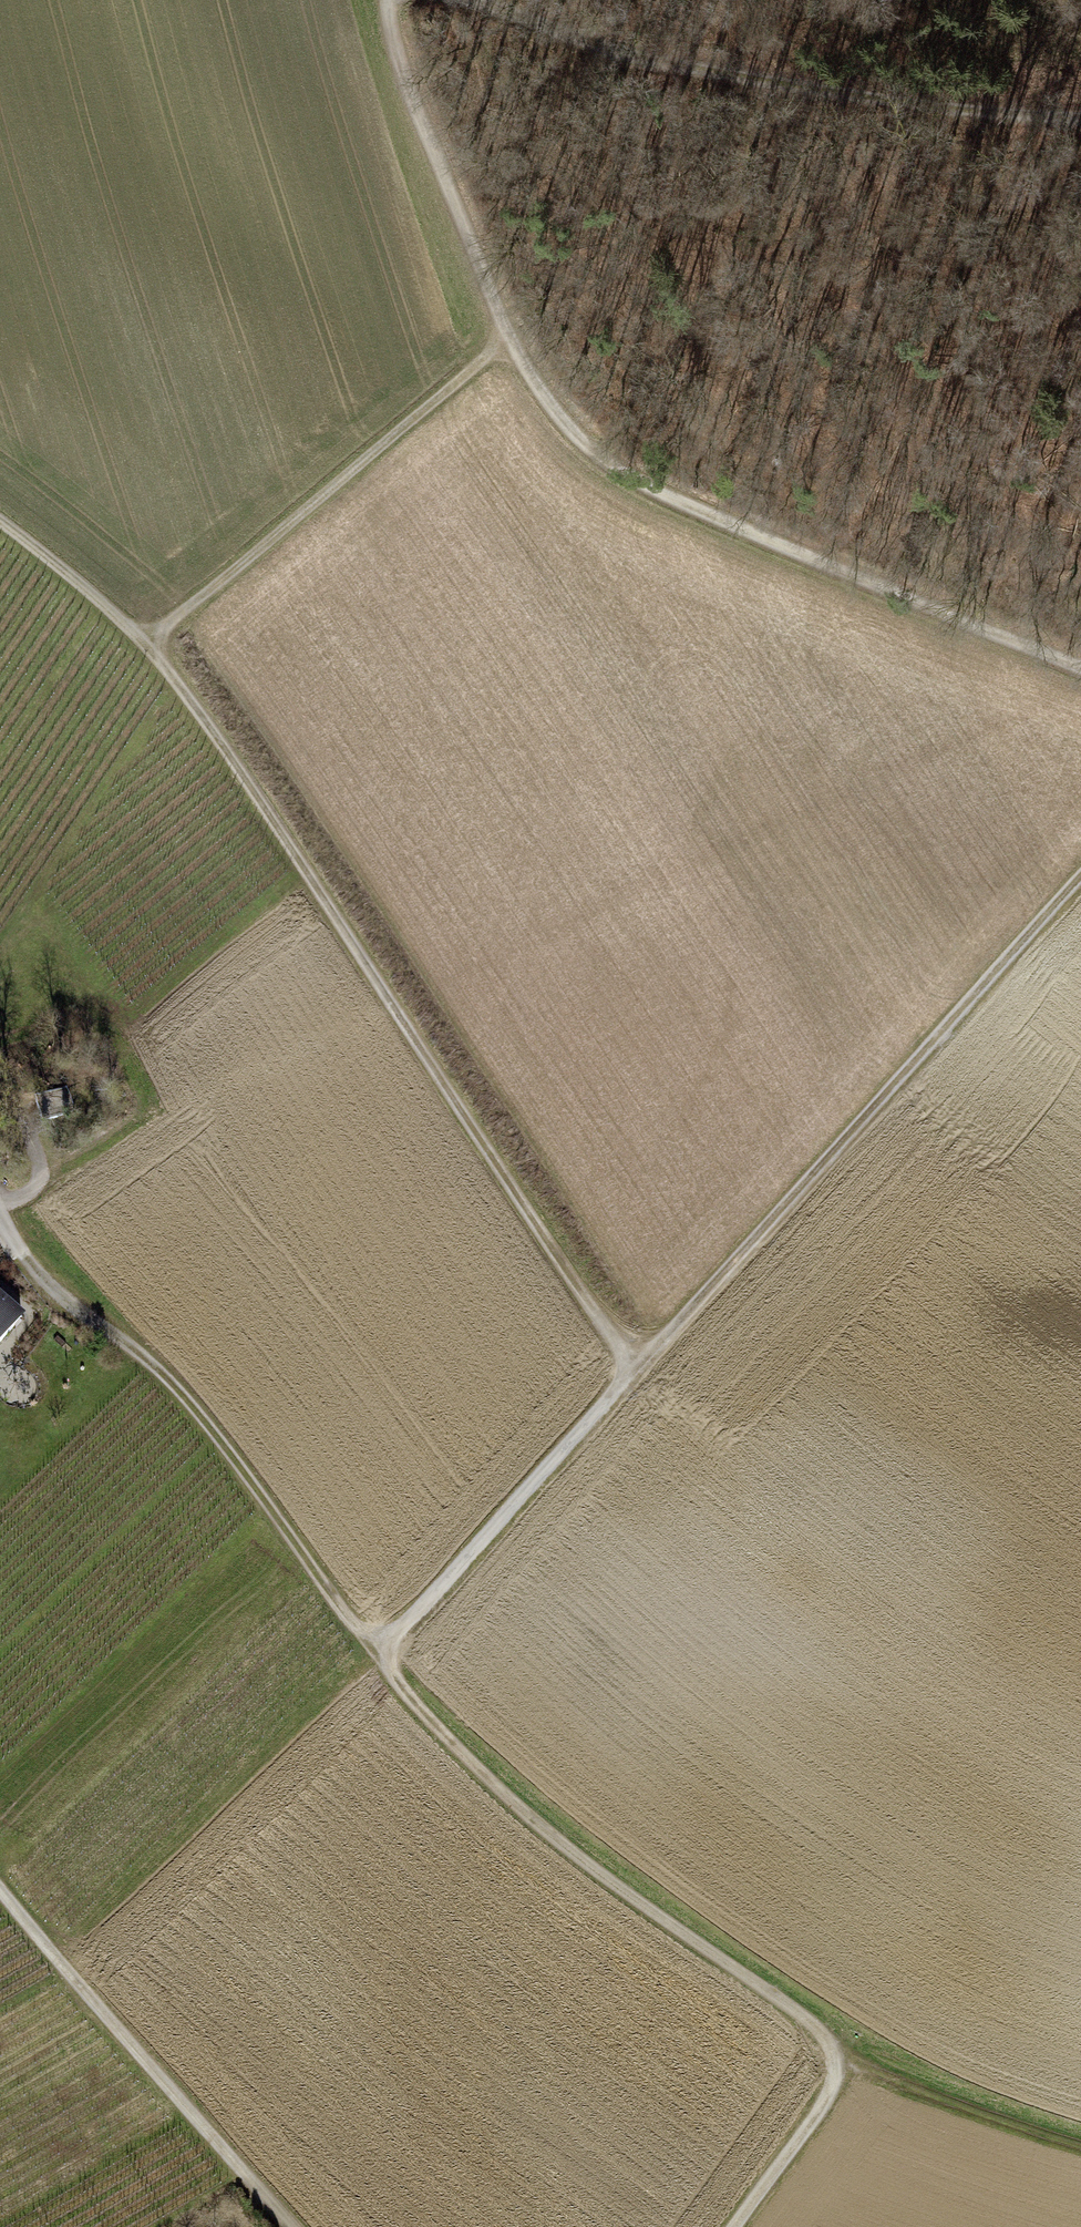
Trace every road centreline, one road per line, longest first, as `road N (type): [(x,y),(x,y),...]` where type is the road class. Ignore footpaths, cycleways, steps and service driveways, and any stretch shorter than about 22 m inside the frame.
road 1 (track): [(0,1204),(61,1298),(156,1371),(247,1473),(381,1662),(525,1811),(644,1907),(763,1984),(816,2027),(835,2055),(1080,2157)]
road 2 (track): [(640,1374),(148,642)]
road 3 (track): [(1080,670),(637,483),(586,445),(508,339)]
road 4 (track): [(1080,881),(640,1374)]
road 5 (track): [(479,0),(514,6),(612,52),(1080,116)]
road 6 (track): [(148,642),(508,339)]
road 7 (track): [(0,1889),(294,2226)]
road 8 (track): [(640,1374),(381,1662)]
road 9 (track): [(508,339),(389,0)]
road 10 (track): [(835,2055),(829,2103),(739,2226)]
road 11 (track): [(148,642),(0,520)]

